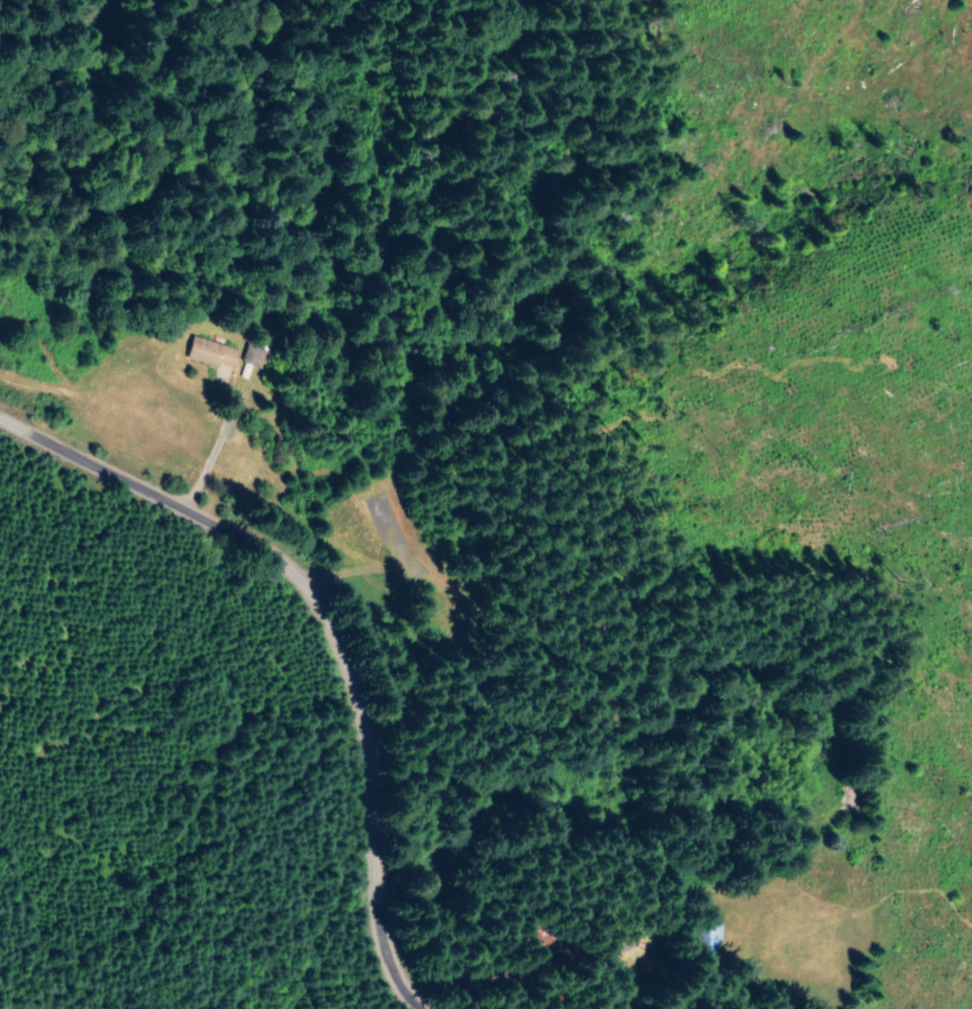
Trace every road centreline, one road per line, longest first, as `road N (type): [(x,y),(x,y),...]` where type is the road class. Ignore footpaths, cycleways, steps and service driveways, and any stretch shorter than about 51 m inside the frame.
road 1 (residential): [(0,418),(286,566),(341,665),(388,963),(431,1008)]

